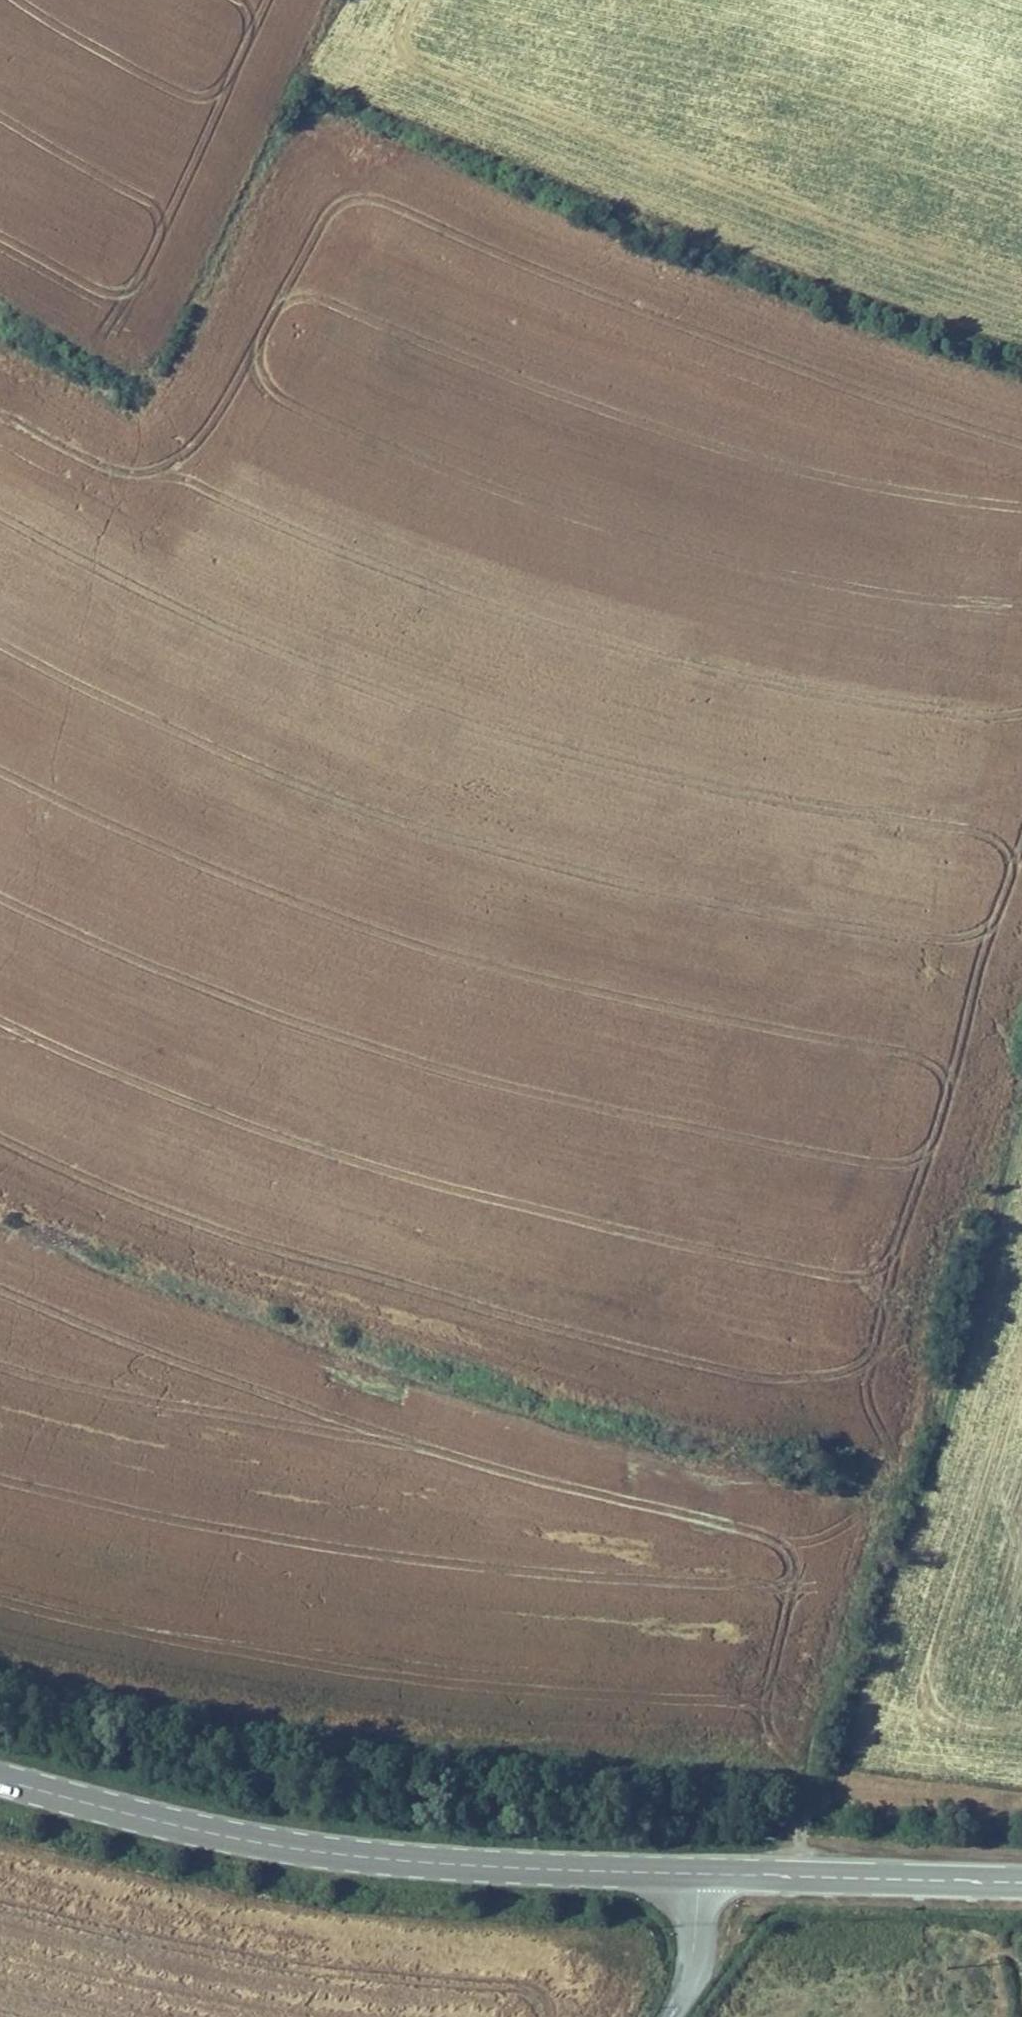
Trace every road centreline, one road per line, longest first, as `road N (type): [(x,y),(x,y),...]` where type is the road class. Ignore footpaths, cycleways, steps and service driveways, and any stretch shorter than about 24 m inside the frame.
road 1 (tertiary): [(698,1874),(513,1867),(280,1845),(0,1778)]
road 2 (tertiary): [(1021,1882),(698,1874)]
road 3 (tertiary): [(671,2016),(695,1948),(698,1874)]

